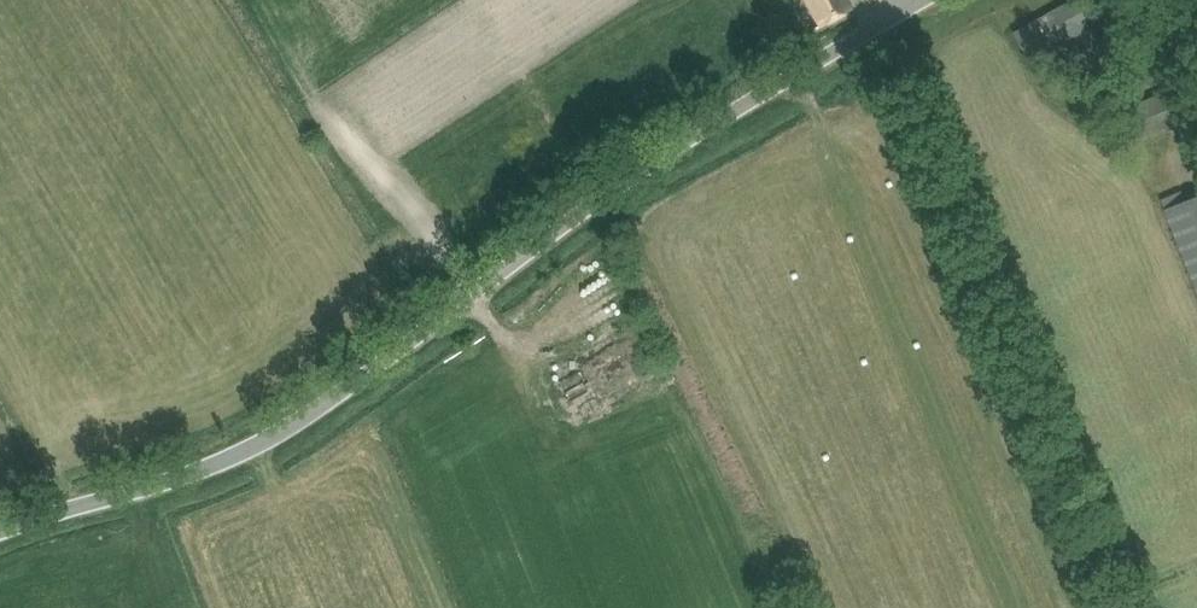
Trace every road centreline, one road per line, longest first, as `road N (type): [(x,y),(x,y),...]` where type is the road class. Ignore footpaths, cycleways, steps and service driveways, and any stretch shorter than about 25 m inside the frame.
road 1 (unclassified): [(0,532),(169,482),(269,438),(677,147),(923,0)]

